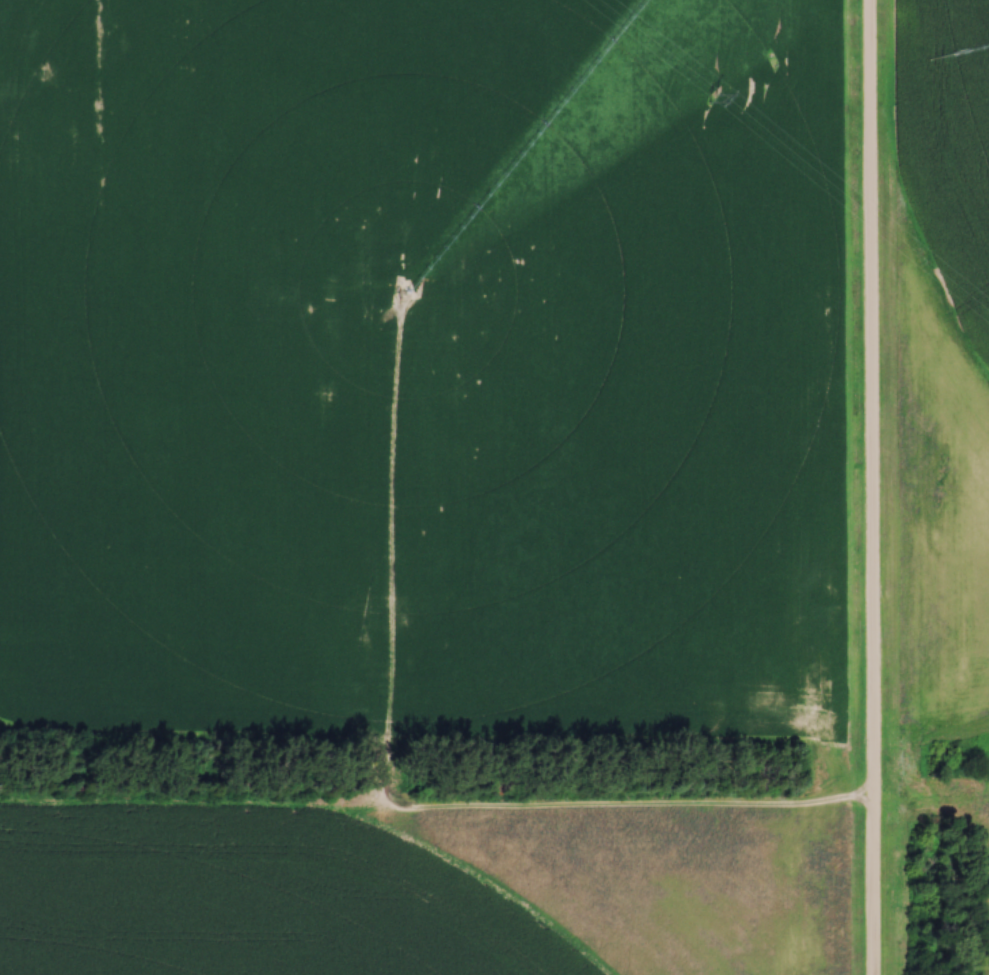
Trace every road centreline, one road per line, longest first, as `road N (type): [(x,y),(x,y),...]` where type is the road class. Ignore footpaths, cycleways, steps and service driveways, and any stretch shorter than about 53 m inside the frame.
road 1 (residential): [(882,974),(875,0)]

